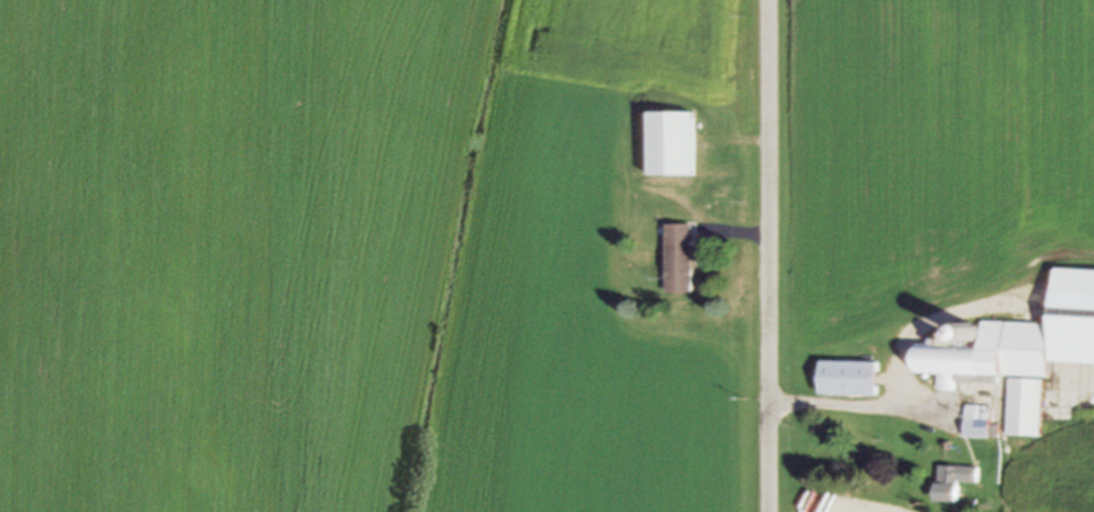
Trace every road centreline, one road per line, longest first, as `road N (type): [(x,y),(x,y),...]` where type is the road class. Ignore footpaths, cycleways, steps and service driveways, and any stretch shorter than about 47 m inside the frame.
road 1 (residential): [(771,511),(771,0)]

